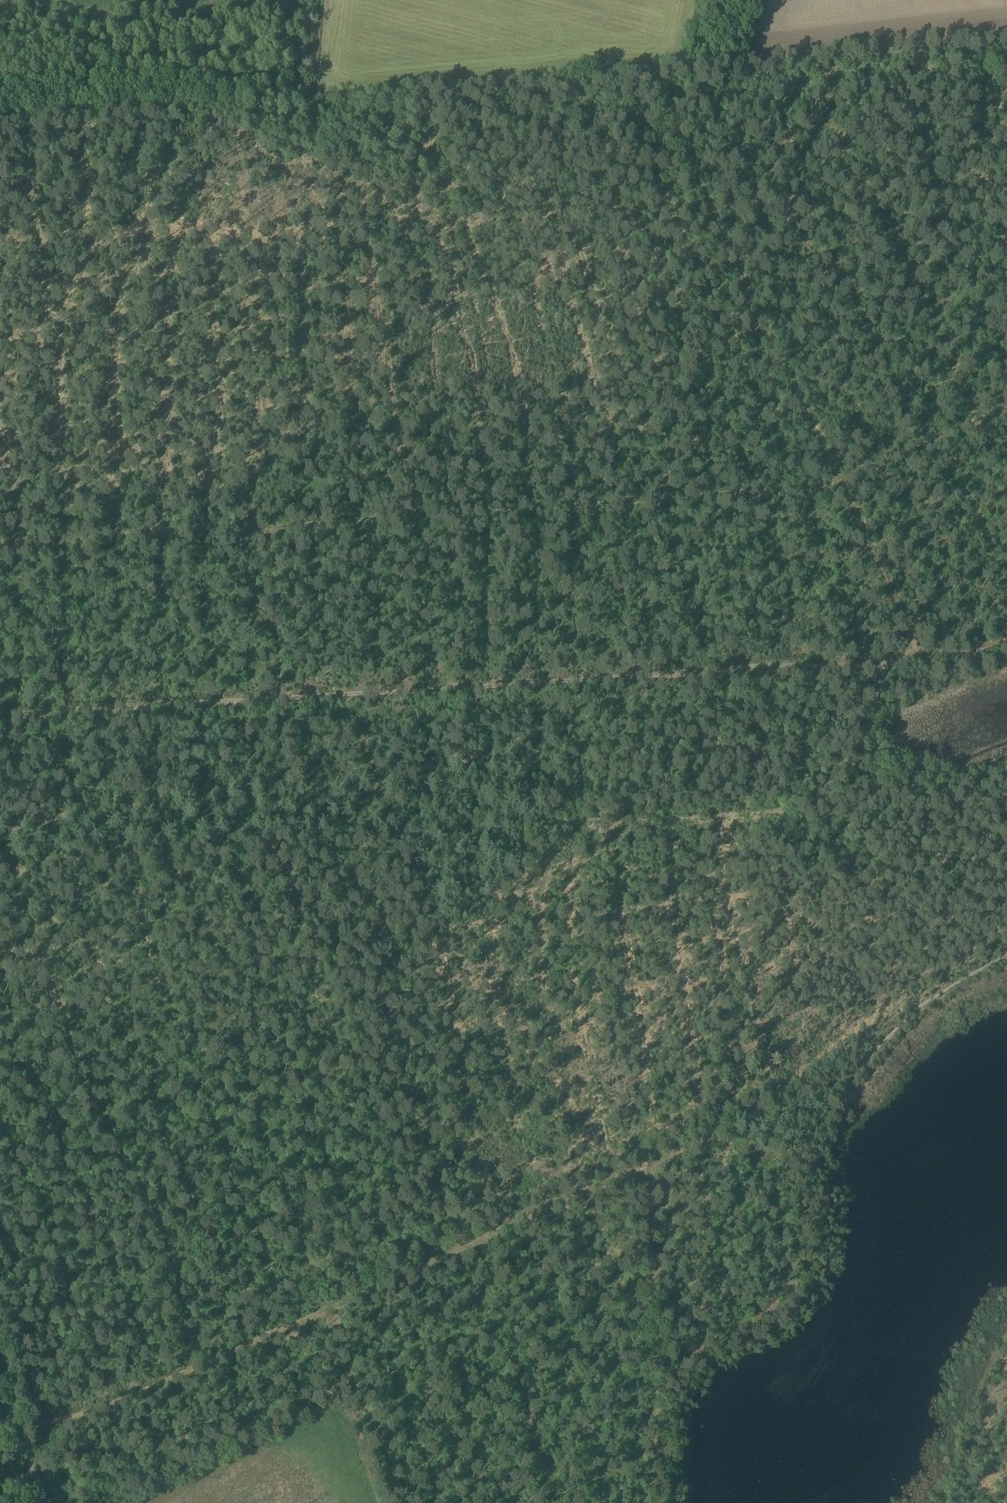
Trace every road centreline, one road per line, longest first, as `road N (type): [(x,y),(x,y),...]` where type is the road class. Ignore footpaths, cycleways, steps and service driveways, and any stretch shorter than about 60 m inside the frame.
road 1 (track): [(652,1164),(154,1387),(18,1435)]
road 2 (track): [(652,78),(926,659)]

